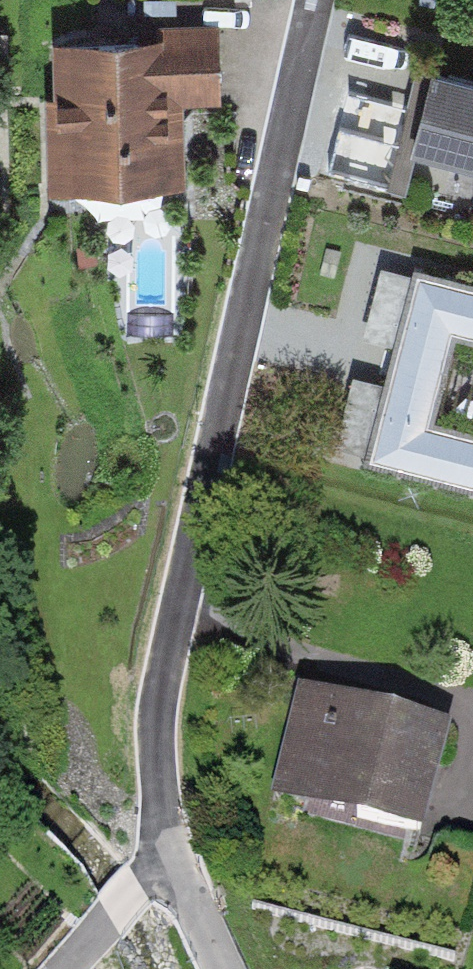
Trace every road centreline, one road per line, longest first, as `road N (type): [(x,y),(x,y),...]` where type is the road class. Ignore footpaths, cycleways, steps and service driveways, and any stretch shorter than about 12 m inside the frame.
road 1 (residential): [(175,846),(156,759),(165,656),(324,0)]
road 2 (residential): [(64,968),(175,846)]
road 3 (residential): [(226,968),(175,846)]

